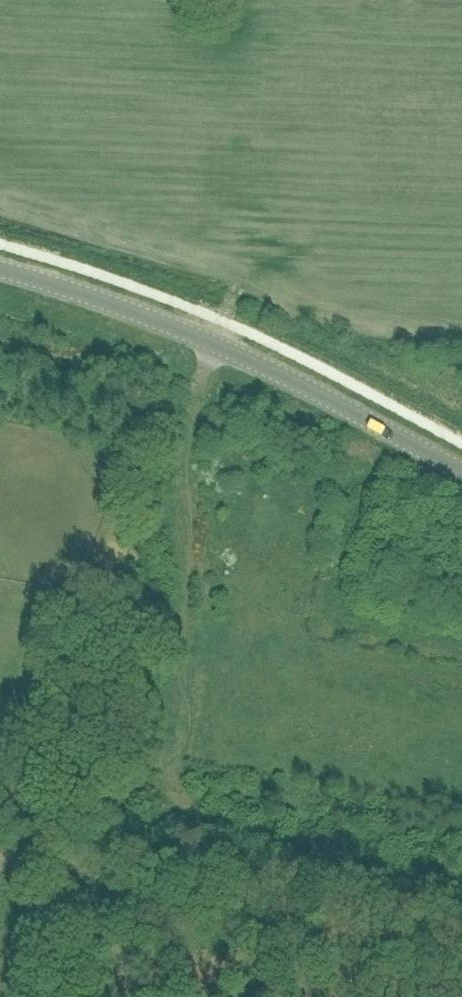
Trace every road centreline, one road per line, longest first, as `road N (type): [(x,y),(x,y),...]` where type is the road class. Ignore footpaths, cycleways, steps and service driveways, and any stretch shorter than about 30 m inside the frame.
road 1 (track): [(235,282),(185,422),(195,544),(185,640),(161,728),(169,777)]
road 2 (tertiary): [(461,472),(265,368),(0,270)]
road 3 (track): [(50,861),(92,850),(169,777)]

